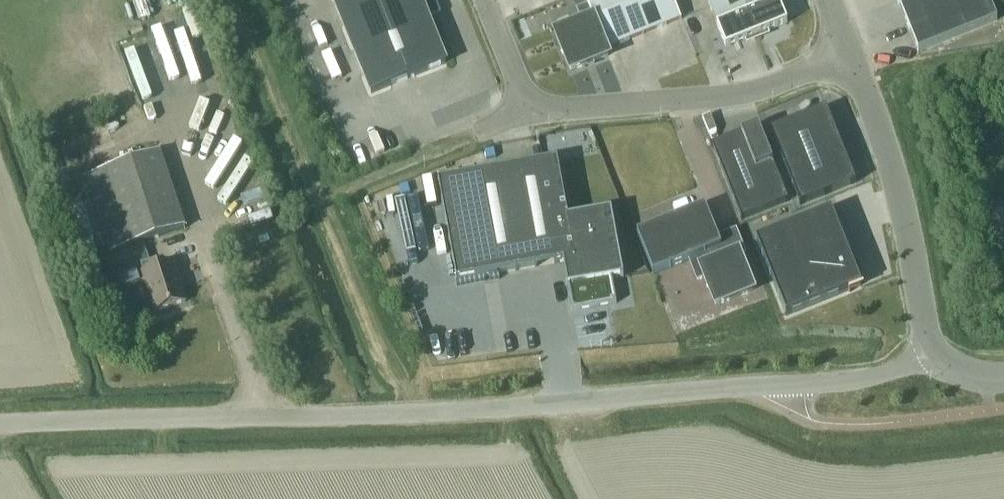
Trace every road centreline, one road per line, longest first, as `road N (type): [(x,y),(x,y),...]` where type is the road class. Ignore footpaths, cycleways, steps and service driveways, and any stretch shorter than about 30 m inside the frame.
road 1 (unclassified): [(0,425),(438,411),(828,384),(870,378),(934,353)]
road 2 (unclassified): [(529,115),(737,95),(849,53)]
road 3 (unclassified): [(934,353),(895,179),(849,53)]
road 4 (unclassified): [(485,0),(529,115)]

